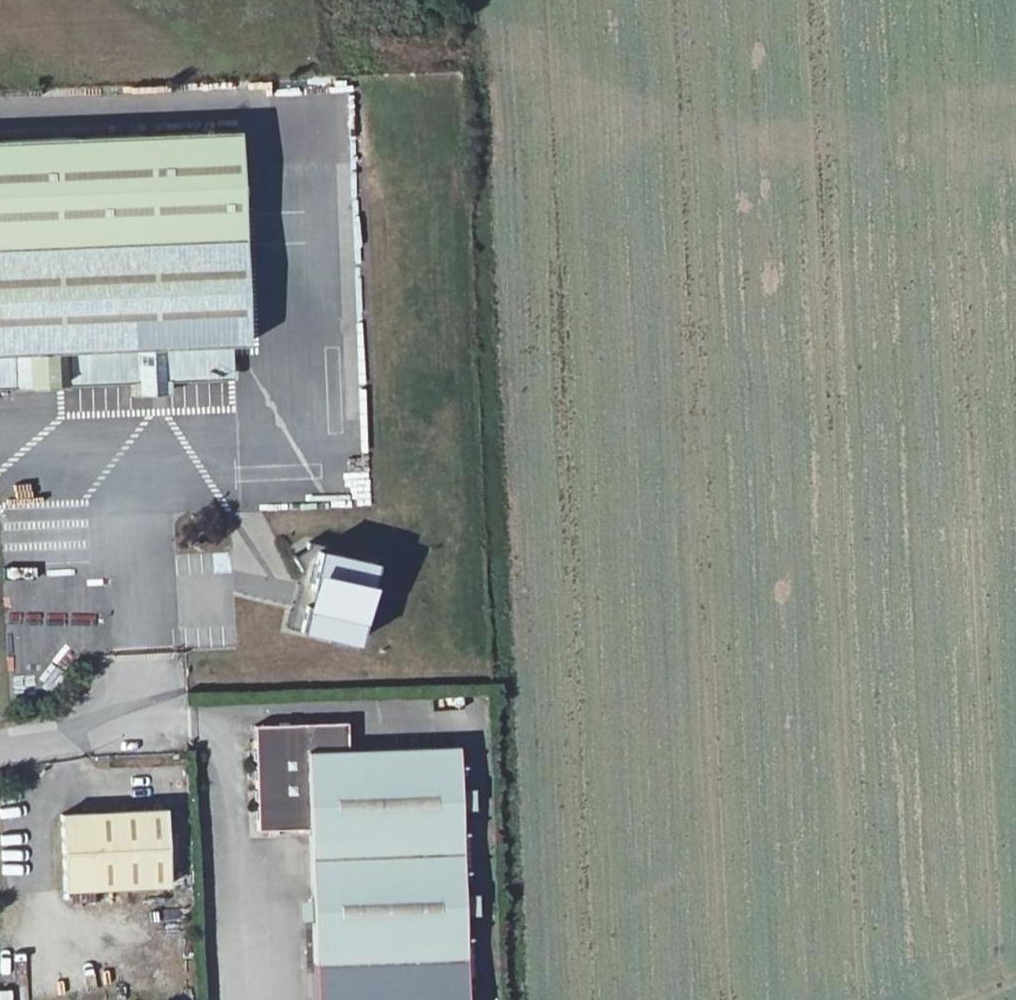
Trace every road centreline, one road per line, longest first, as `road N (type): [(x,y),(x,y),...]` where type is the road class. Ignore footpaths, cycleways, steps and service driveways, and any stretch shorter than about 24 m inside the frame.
road 1 (unclassified): [(0,747),(128,723)]

